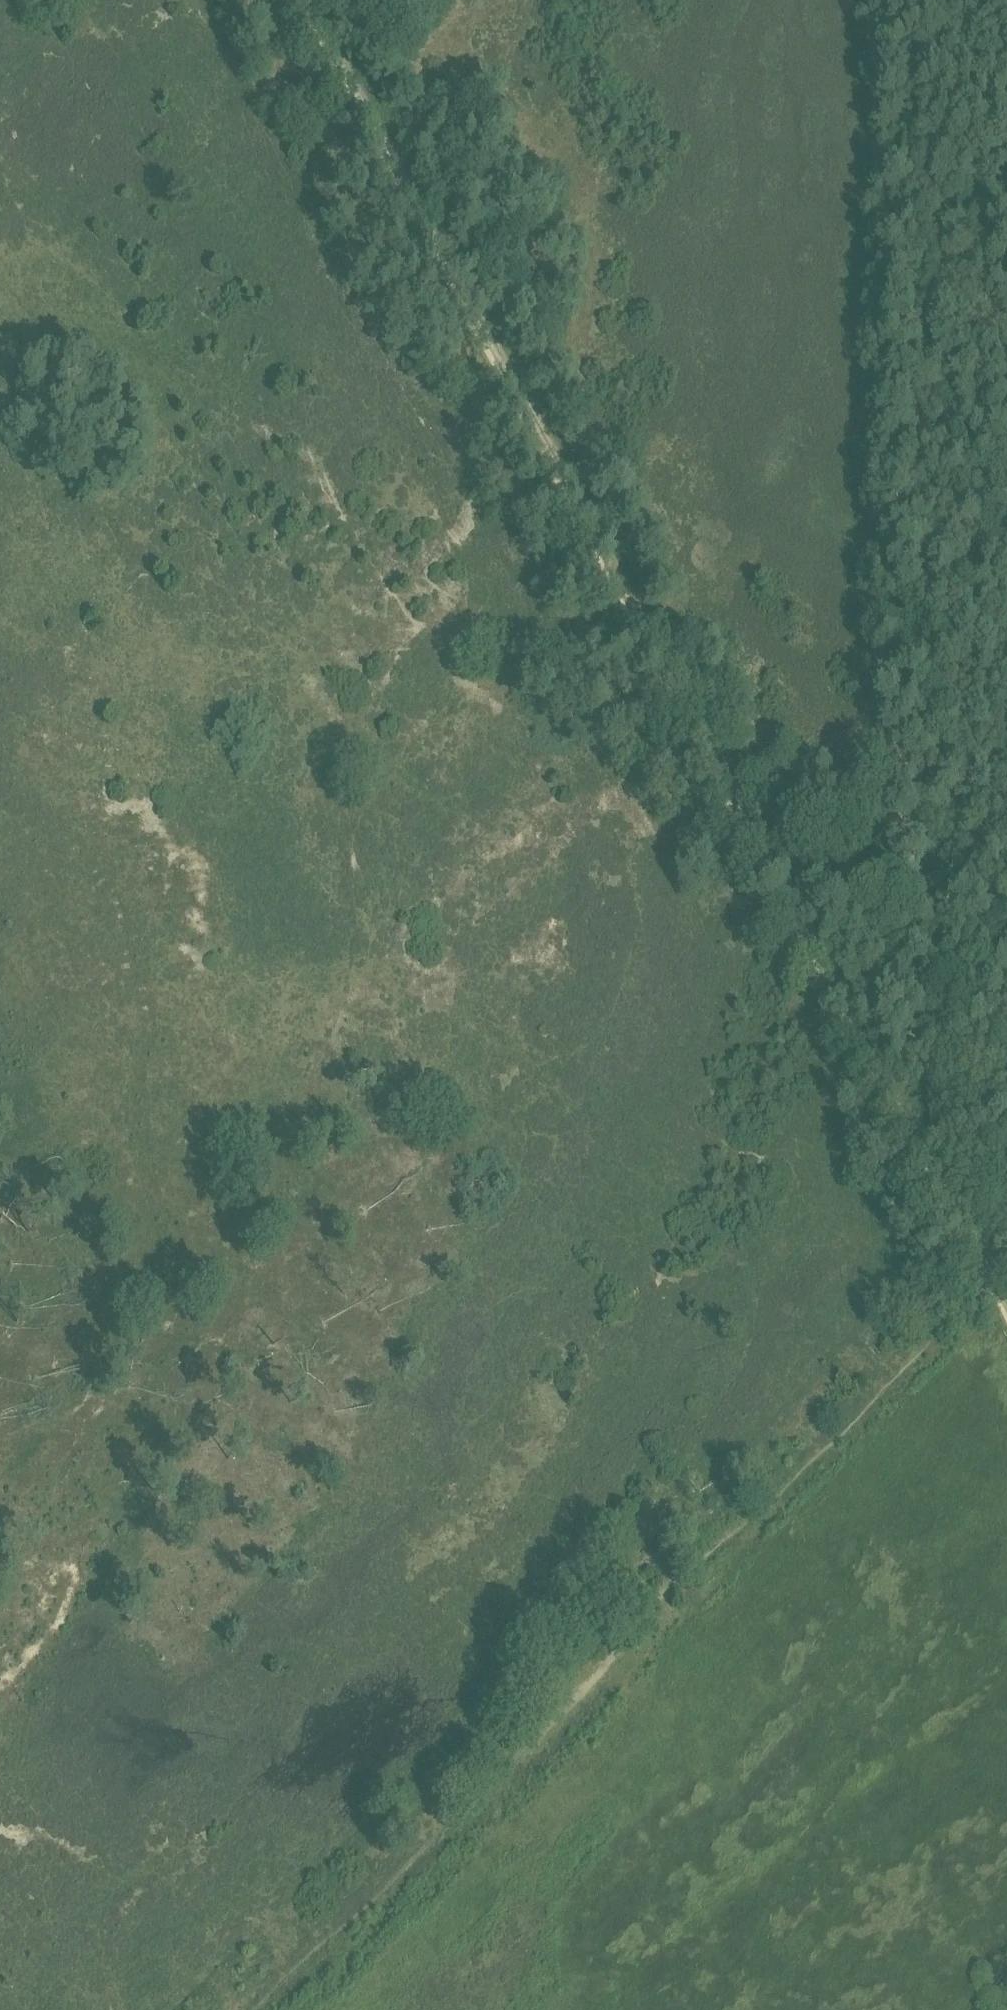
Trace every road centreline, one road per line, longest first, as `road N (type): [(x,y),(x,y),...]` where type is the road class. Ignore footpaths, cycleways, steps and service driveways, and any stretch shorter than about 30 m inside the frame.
road 1 (track): [(912,1115),(313,0)]
road 2 (track): [(996,1273),(912,1115)]

